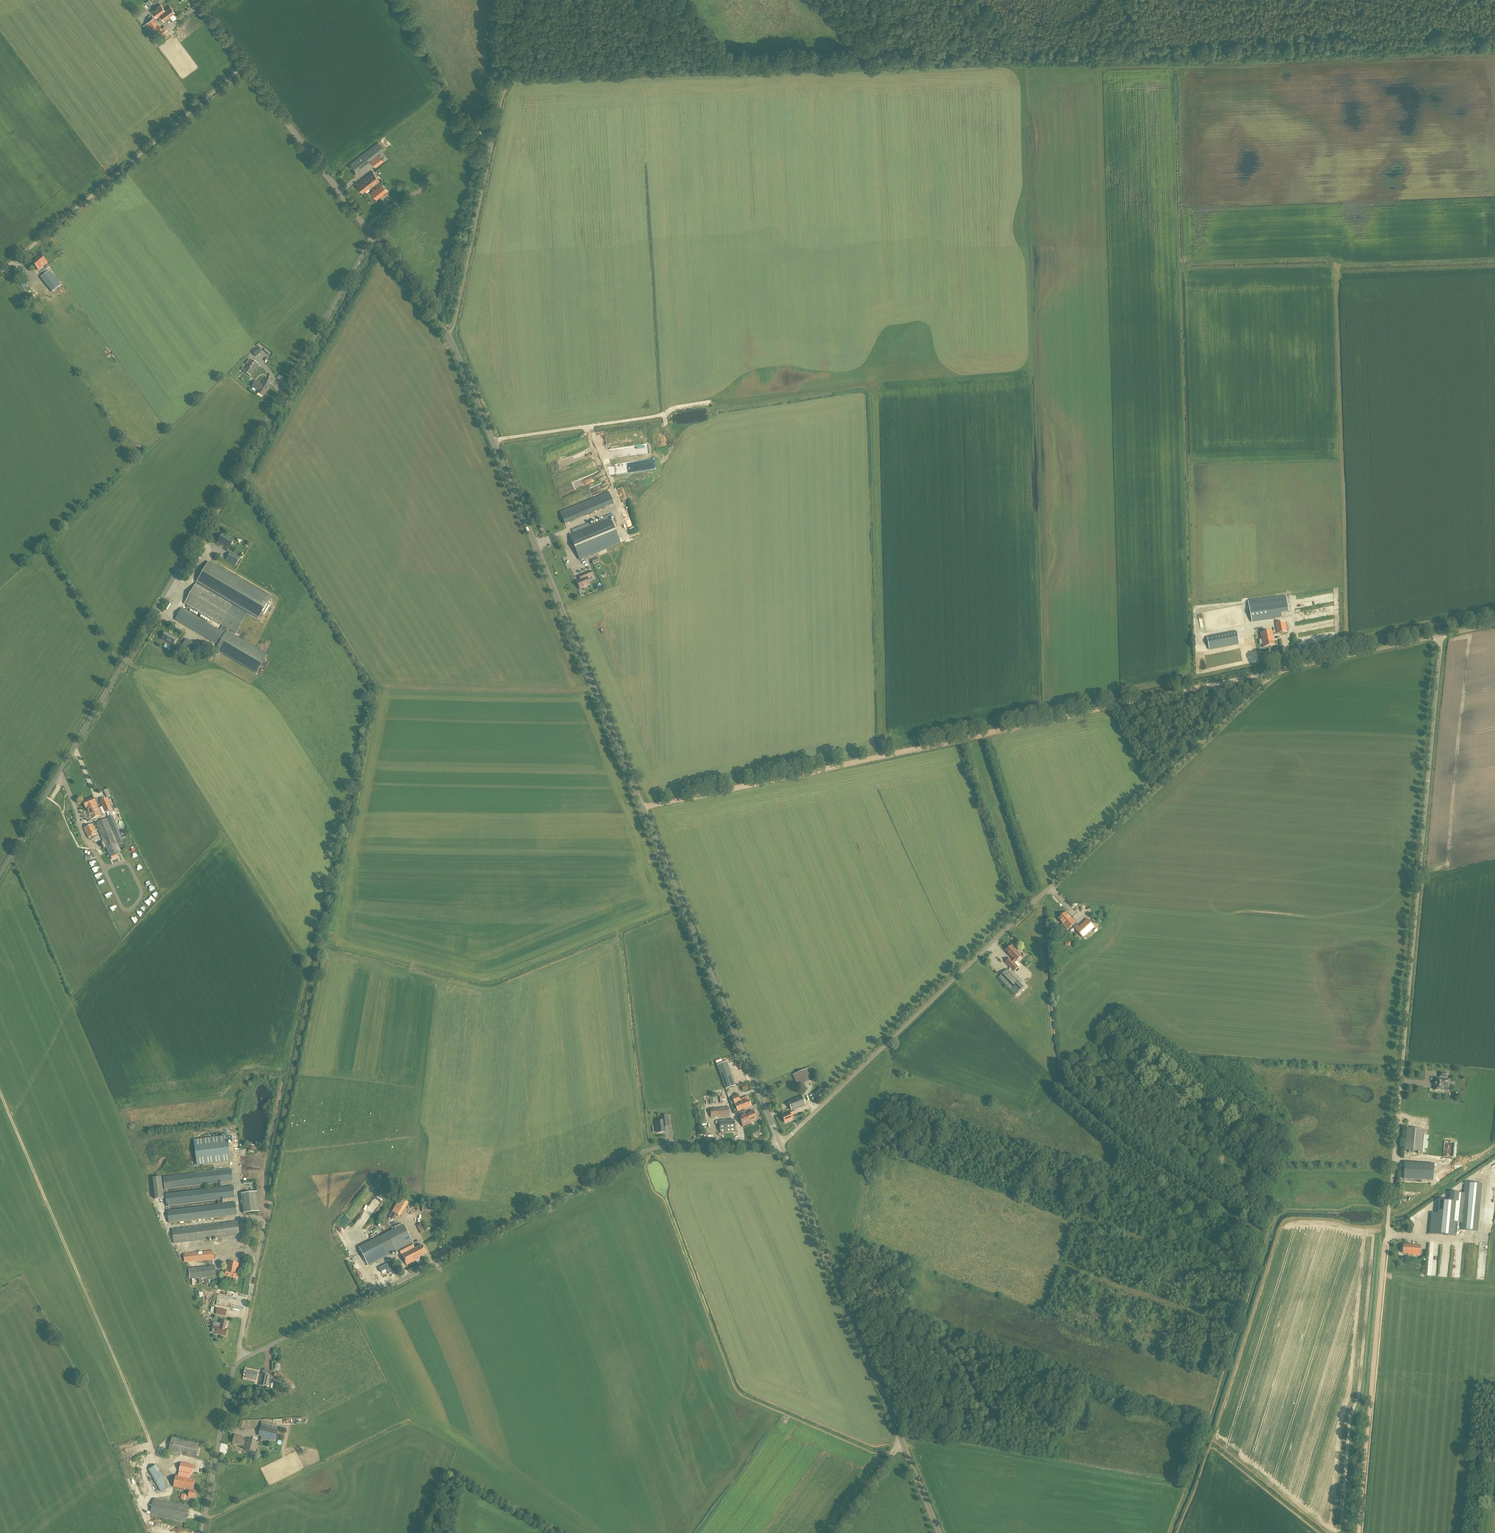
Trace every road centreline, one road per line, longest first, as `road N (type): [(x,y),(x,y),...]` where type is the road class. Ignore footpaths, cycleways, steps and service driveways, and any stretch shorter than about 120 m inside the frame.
road 1 (tertiary): [(780,1143),(456,350),(374,237)]
road 2 (unclassified): [(201,1532),(233,1371),(245,1358),(643,1152),(780,1143)]
road 3 (unclassified): [(0,875),(374,237)]
road 4 (unclassified): [(780,1143),(1280,672)]
road 5 (track): [(643,808),(1263,674)]
road 6 (unclassified): [(1389,1208),(1442,635)]
road 7 (track): [(1347,656),(1335,264)]
road 8 (track): [(1389,1208),(1359,1532)]
road 9 (tertiary): [(901,1441),(780,1143)]
road 10 (unclassified): [(7,268),(244,66)]
road 11 (track): [(841,1294),(891,1078),(884,1046)]
road 12 (track): [(493,440),(708,402)]
road 13 (tertiary): [(374,237),(244,66)]
road 14 (unclassified): [(1280,672),(1442,635)]

